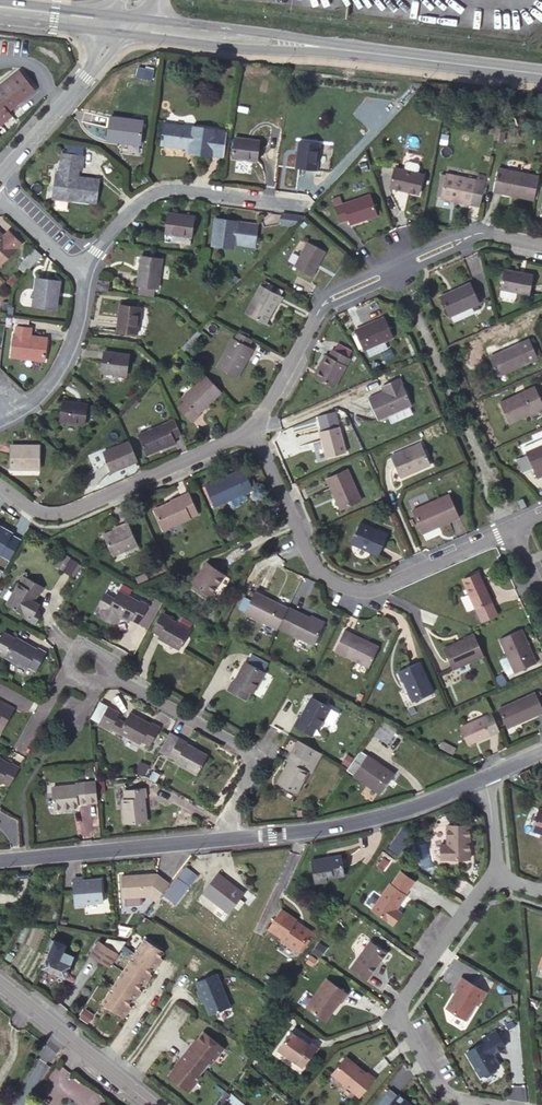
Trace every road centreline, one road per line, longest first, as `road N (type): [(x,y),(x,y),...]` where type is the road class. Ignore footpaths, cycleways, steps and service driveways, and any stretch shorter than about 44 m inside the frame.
road 1 (primary): [(137,27),(541,74)]
road 2 (residential): [(541,243),(473,229),(321,301),(250,431)]
road 3 (residential): [(250,431),(313,569),(334,584),(362,590),(392,581),(513,528)]
road 4 (residential): [(495,874),(399,1014),(452,1097),(506,1104)]
road 5 (residential): [(0,488),(43,520),(250,431)]
road 6 (residential): [(232,836),(345,822),(483,777)]
road 7 (residential): [(232,836),(228,808),(255,752),(112,678)]
road 8 (residential): [(289,204),(161,189),(136,200),(74,263)]
road 9 (residential): [(0,859),(232,836)]
road 10 (secondary): [(0,984),(152,1104)]
road 11 (residential): [(74,263),(80,298),(67,349),(32,398),(0,408)]
road 12 (tertiary): [(93,68),(0,177)]

